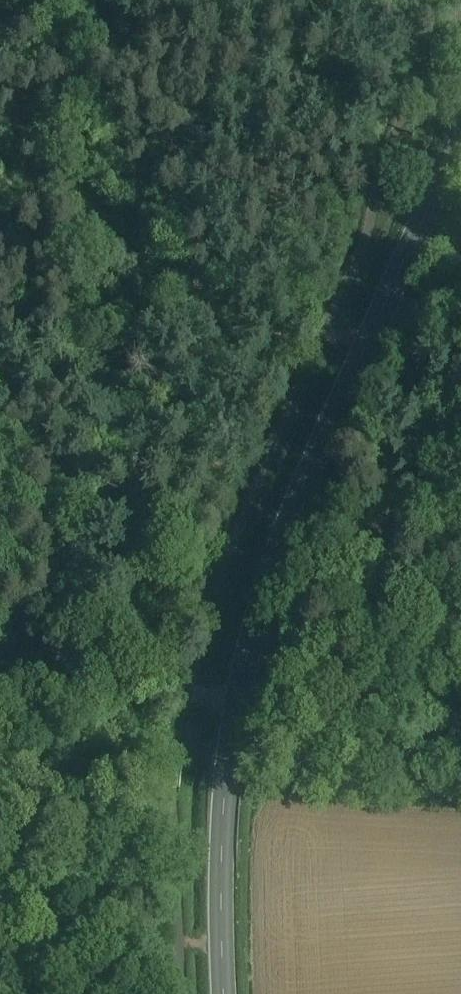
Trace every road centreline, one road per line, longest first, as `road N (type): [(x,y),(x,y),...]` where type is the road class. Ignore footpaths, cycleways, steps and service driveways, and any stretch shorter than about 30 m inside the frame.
road 1 (secondary): [(225,993),(221,858),(235,703),(267,584),(335,404),(460,130)]
road 2 (track): [(37,0),(67,40),(138,630),(153,665),(188,694)]
road 3 (track): [(180,957),(0,984)]

